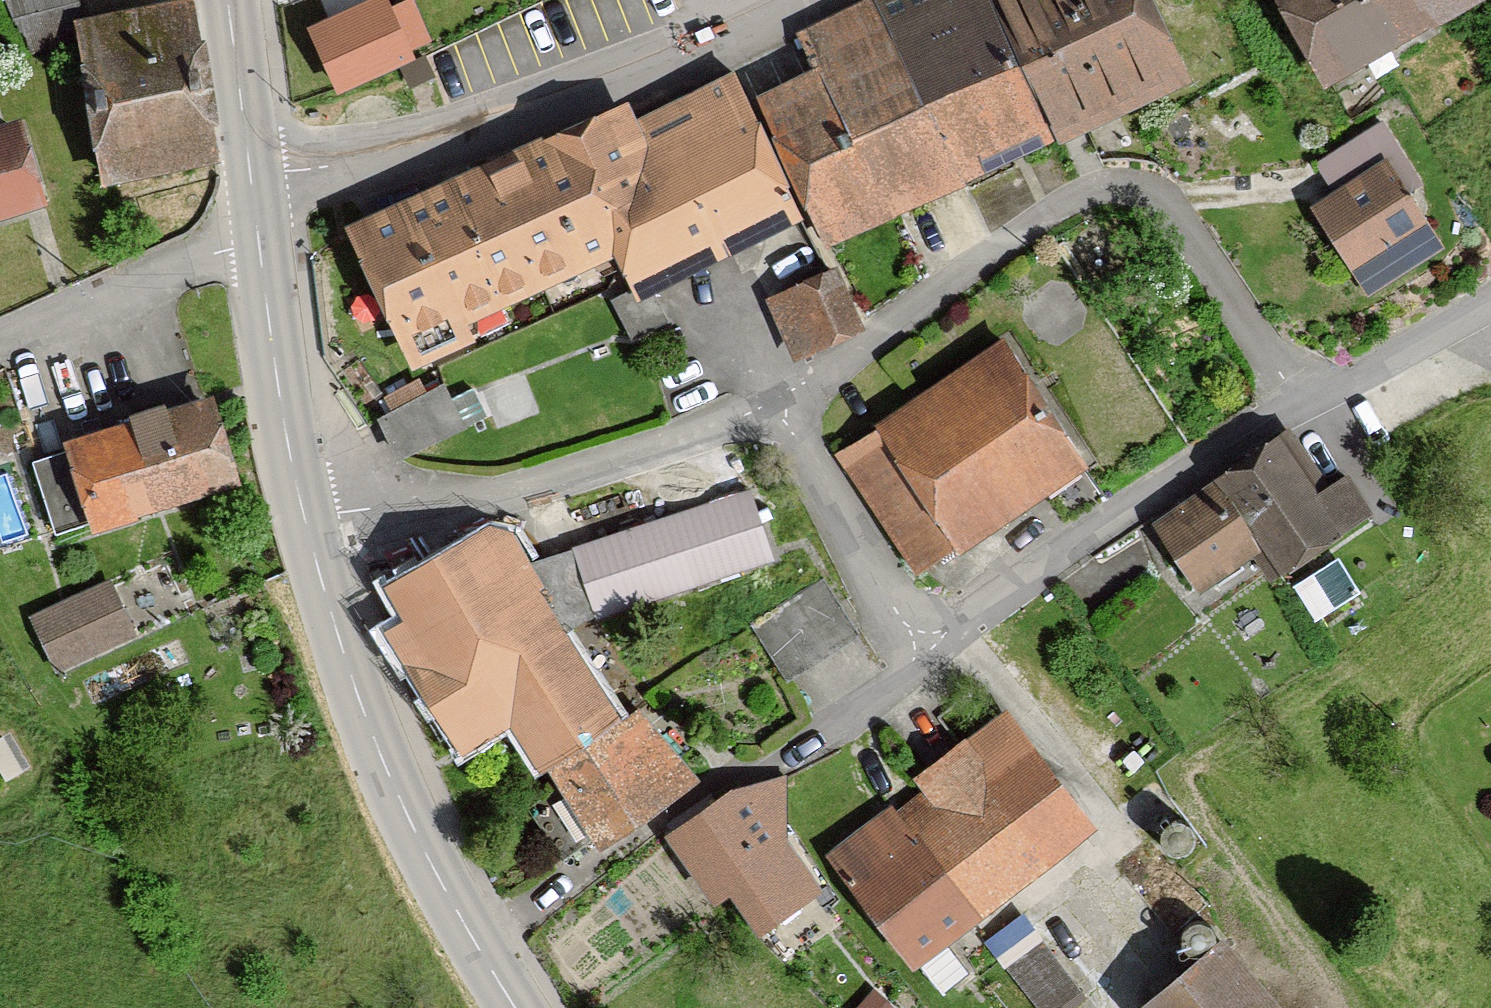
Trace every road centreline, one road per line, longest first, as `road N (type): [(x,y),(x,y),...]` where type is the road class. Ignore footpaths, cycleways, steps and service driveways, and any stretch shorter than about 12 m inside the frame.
road 1 (residential): [(305,513),(507,487),(781,401),(921,644),(1305,399),(1490,301)]
road 2 (residential): [(771,0),(392,154),(253,176)]
road 3 (tertiary): [(305,513),(351,670),(405,811),(513,1007)]
road 4 (residential): [(260,239),(0,347)]
road 5 (tertiary): [(260,239),(285,435),(305,513)]
road 6 (tertiary): [(230,0),(253,176)]

